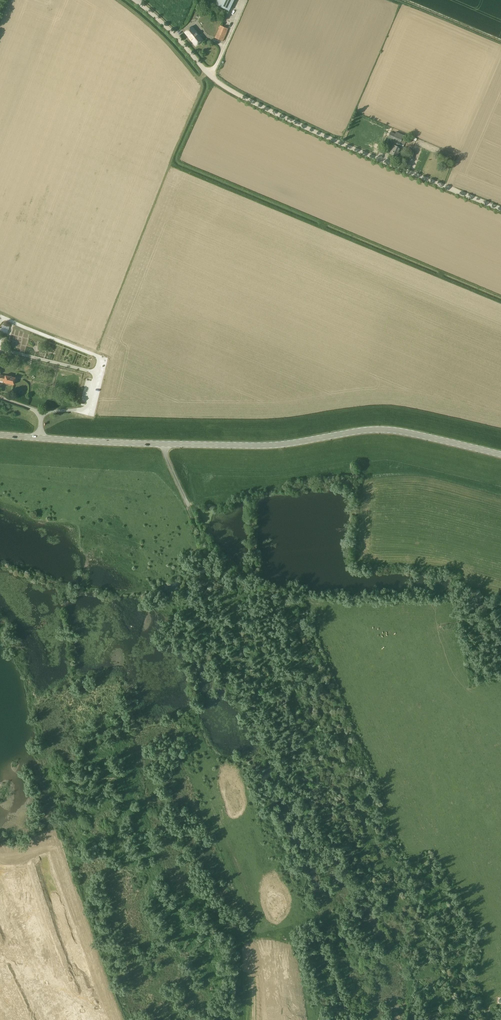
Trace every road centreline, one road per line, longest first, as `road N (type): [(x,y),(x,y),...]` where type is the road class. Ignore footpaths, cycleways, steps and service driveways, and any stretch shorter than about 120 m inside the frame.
road 1 (tertiary): [(500,453),(390,428),(257,445),(0,435)]
road 2 (unclassified): [(500,208),(252,102),(208,72),(136,0)]

